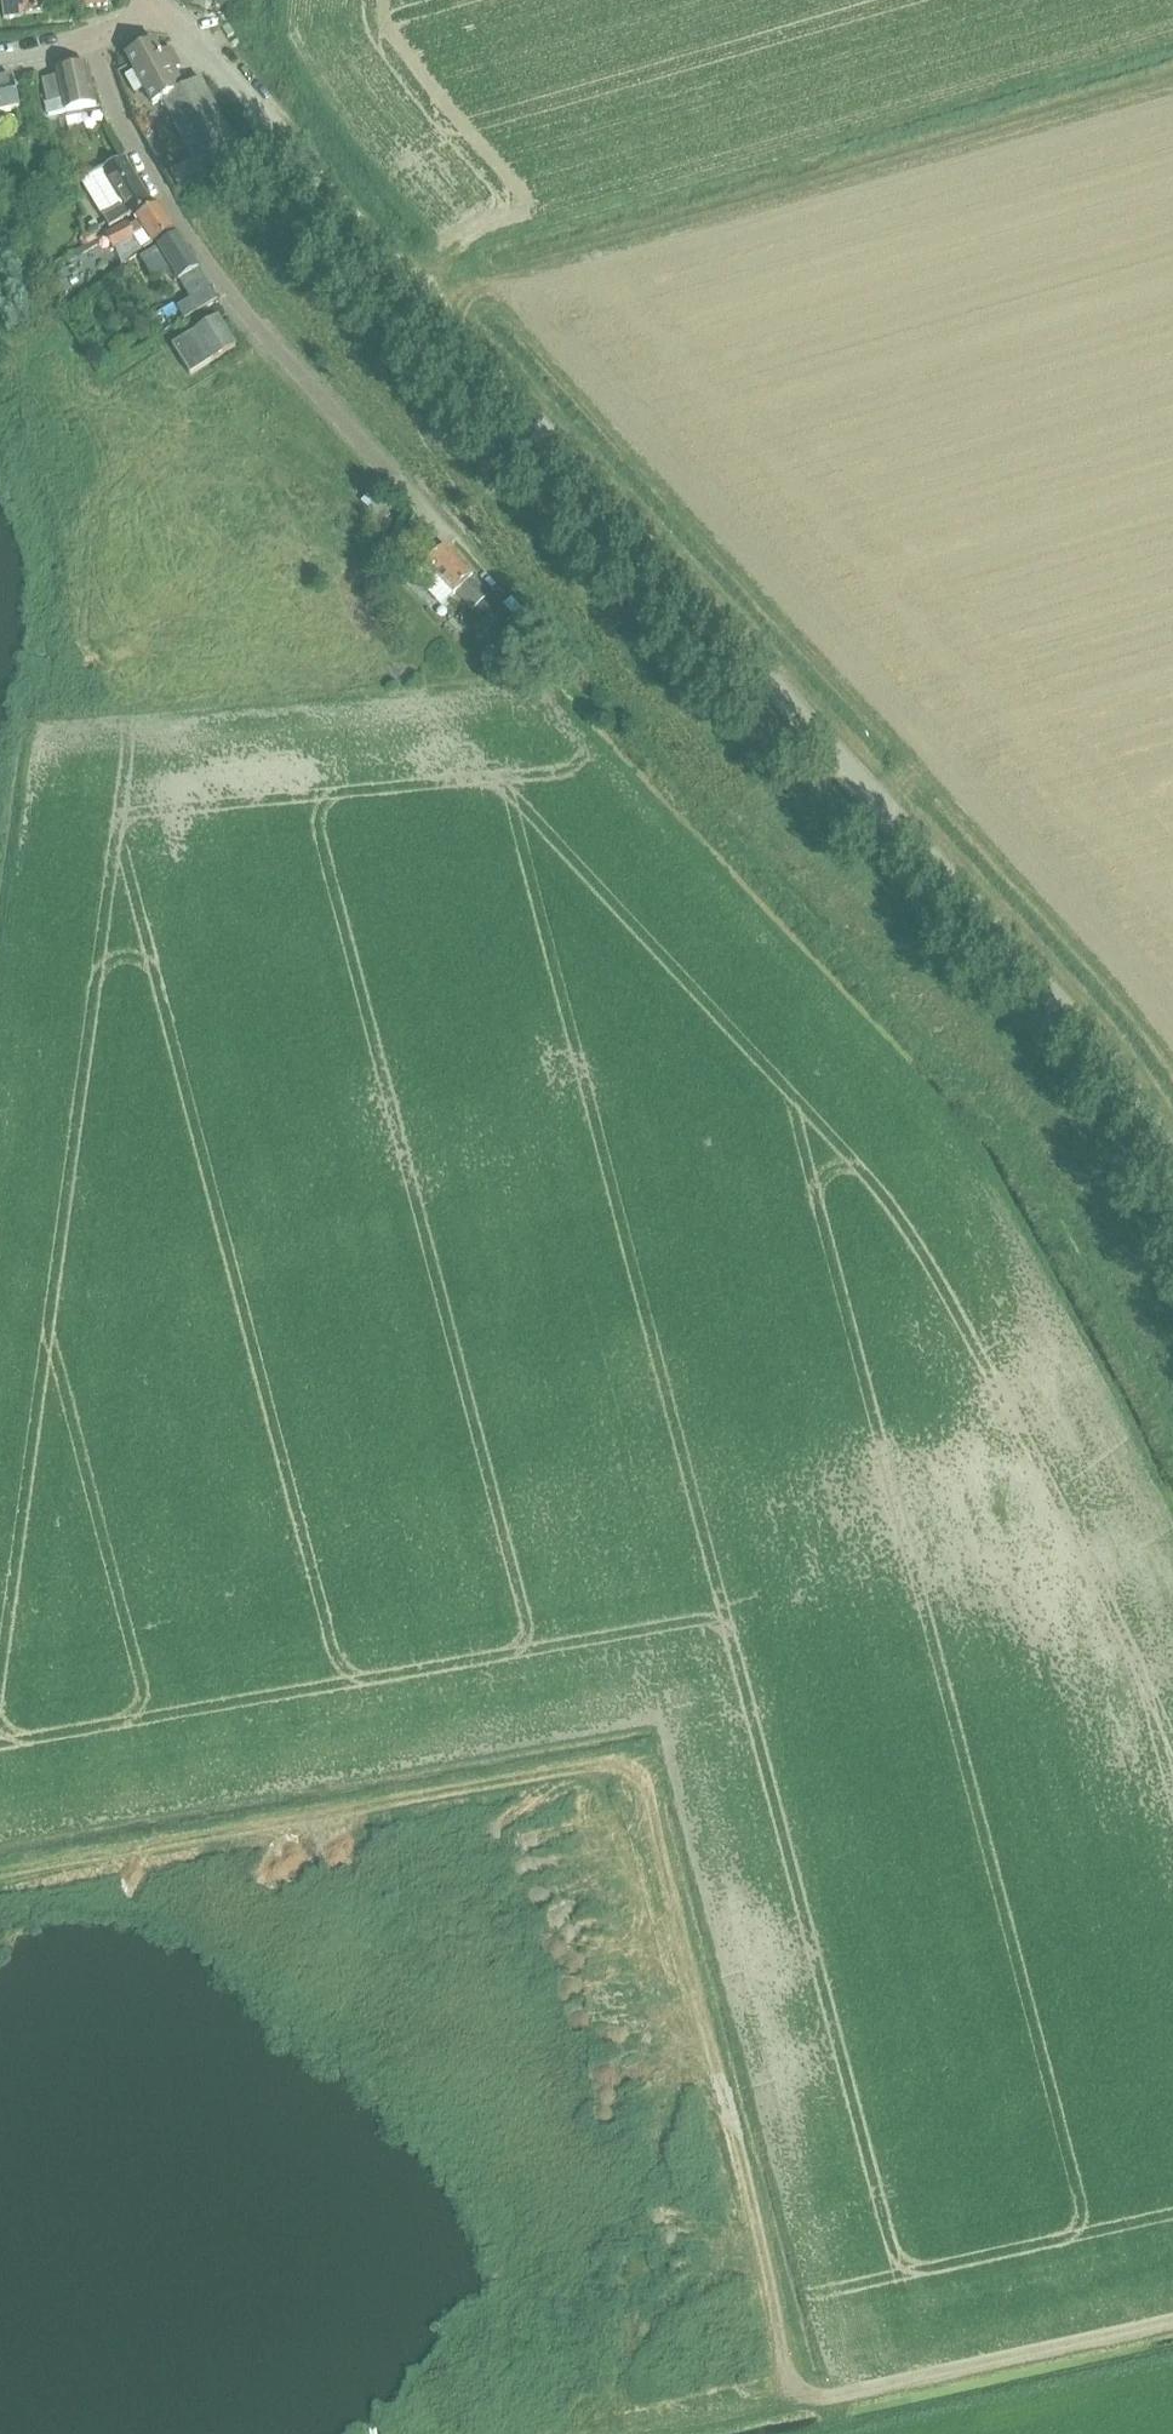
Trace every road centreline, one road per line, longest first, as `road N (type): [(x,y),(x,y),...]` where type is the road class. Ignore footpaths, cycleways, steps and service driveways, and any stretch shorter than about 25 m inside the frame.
road 1 (unclassified): [(1172,1171),(1126,1081),(353,231),(294,153)]
road 2 (residential): [(539,638),(218,275),(118,114),(91,39)]
road 3 (residential): [(294,153),(188,35),(145,7)]

